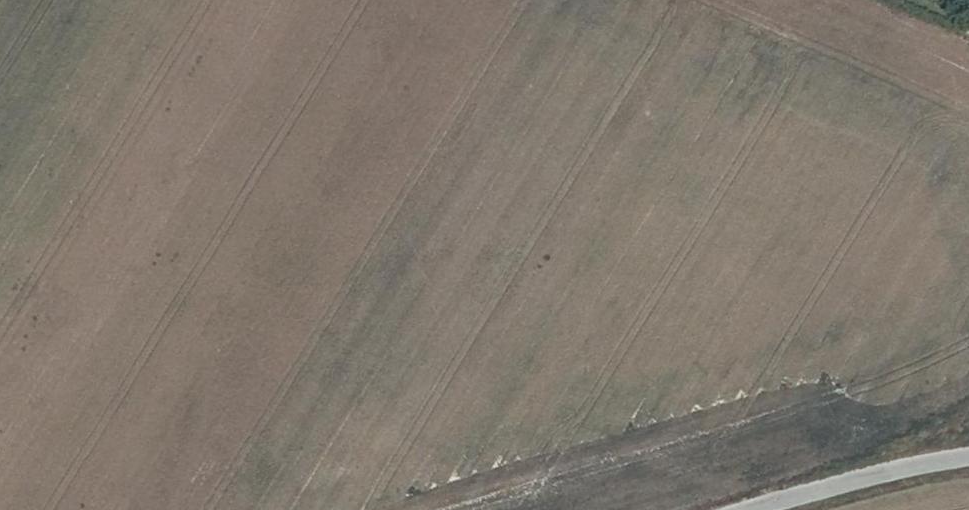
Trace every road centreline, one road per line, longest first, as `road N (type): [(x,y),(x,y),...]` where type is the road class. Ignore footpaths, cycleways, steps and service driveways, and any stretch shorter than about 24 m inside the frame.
road 1 (unclassified): [(968,460),(912,467),(765,509)]

